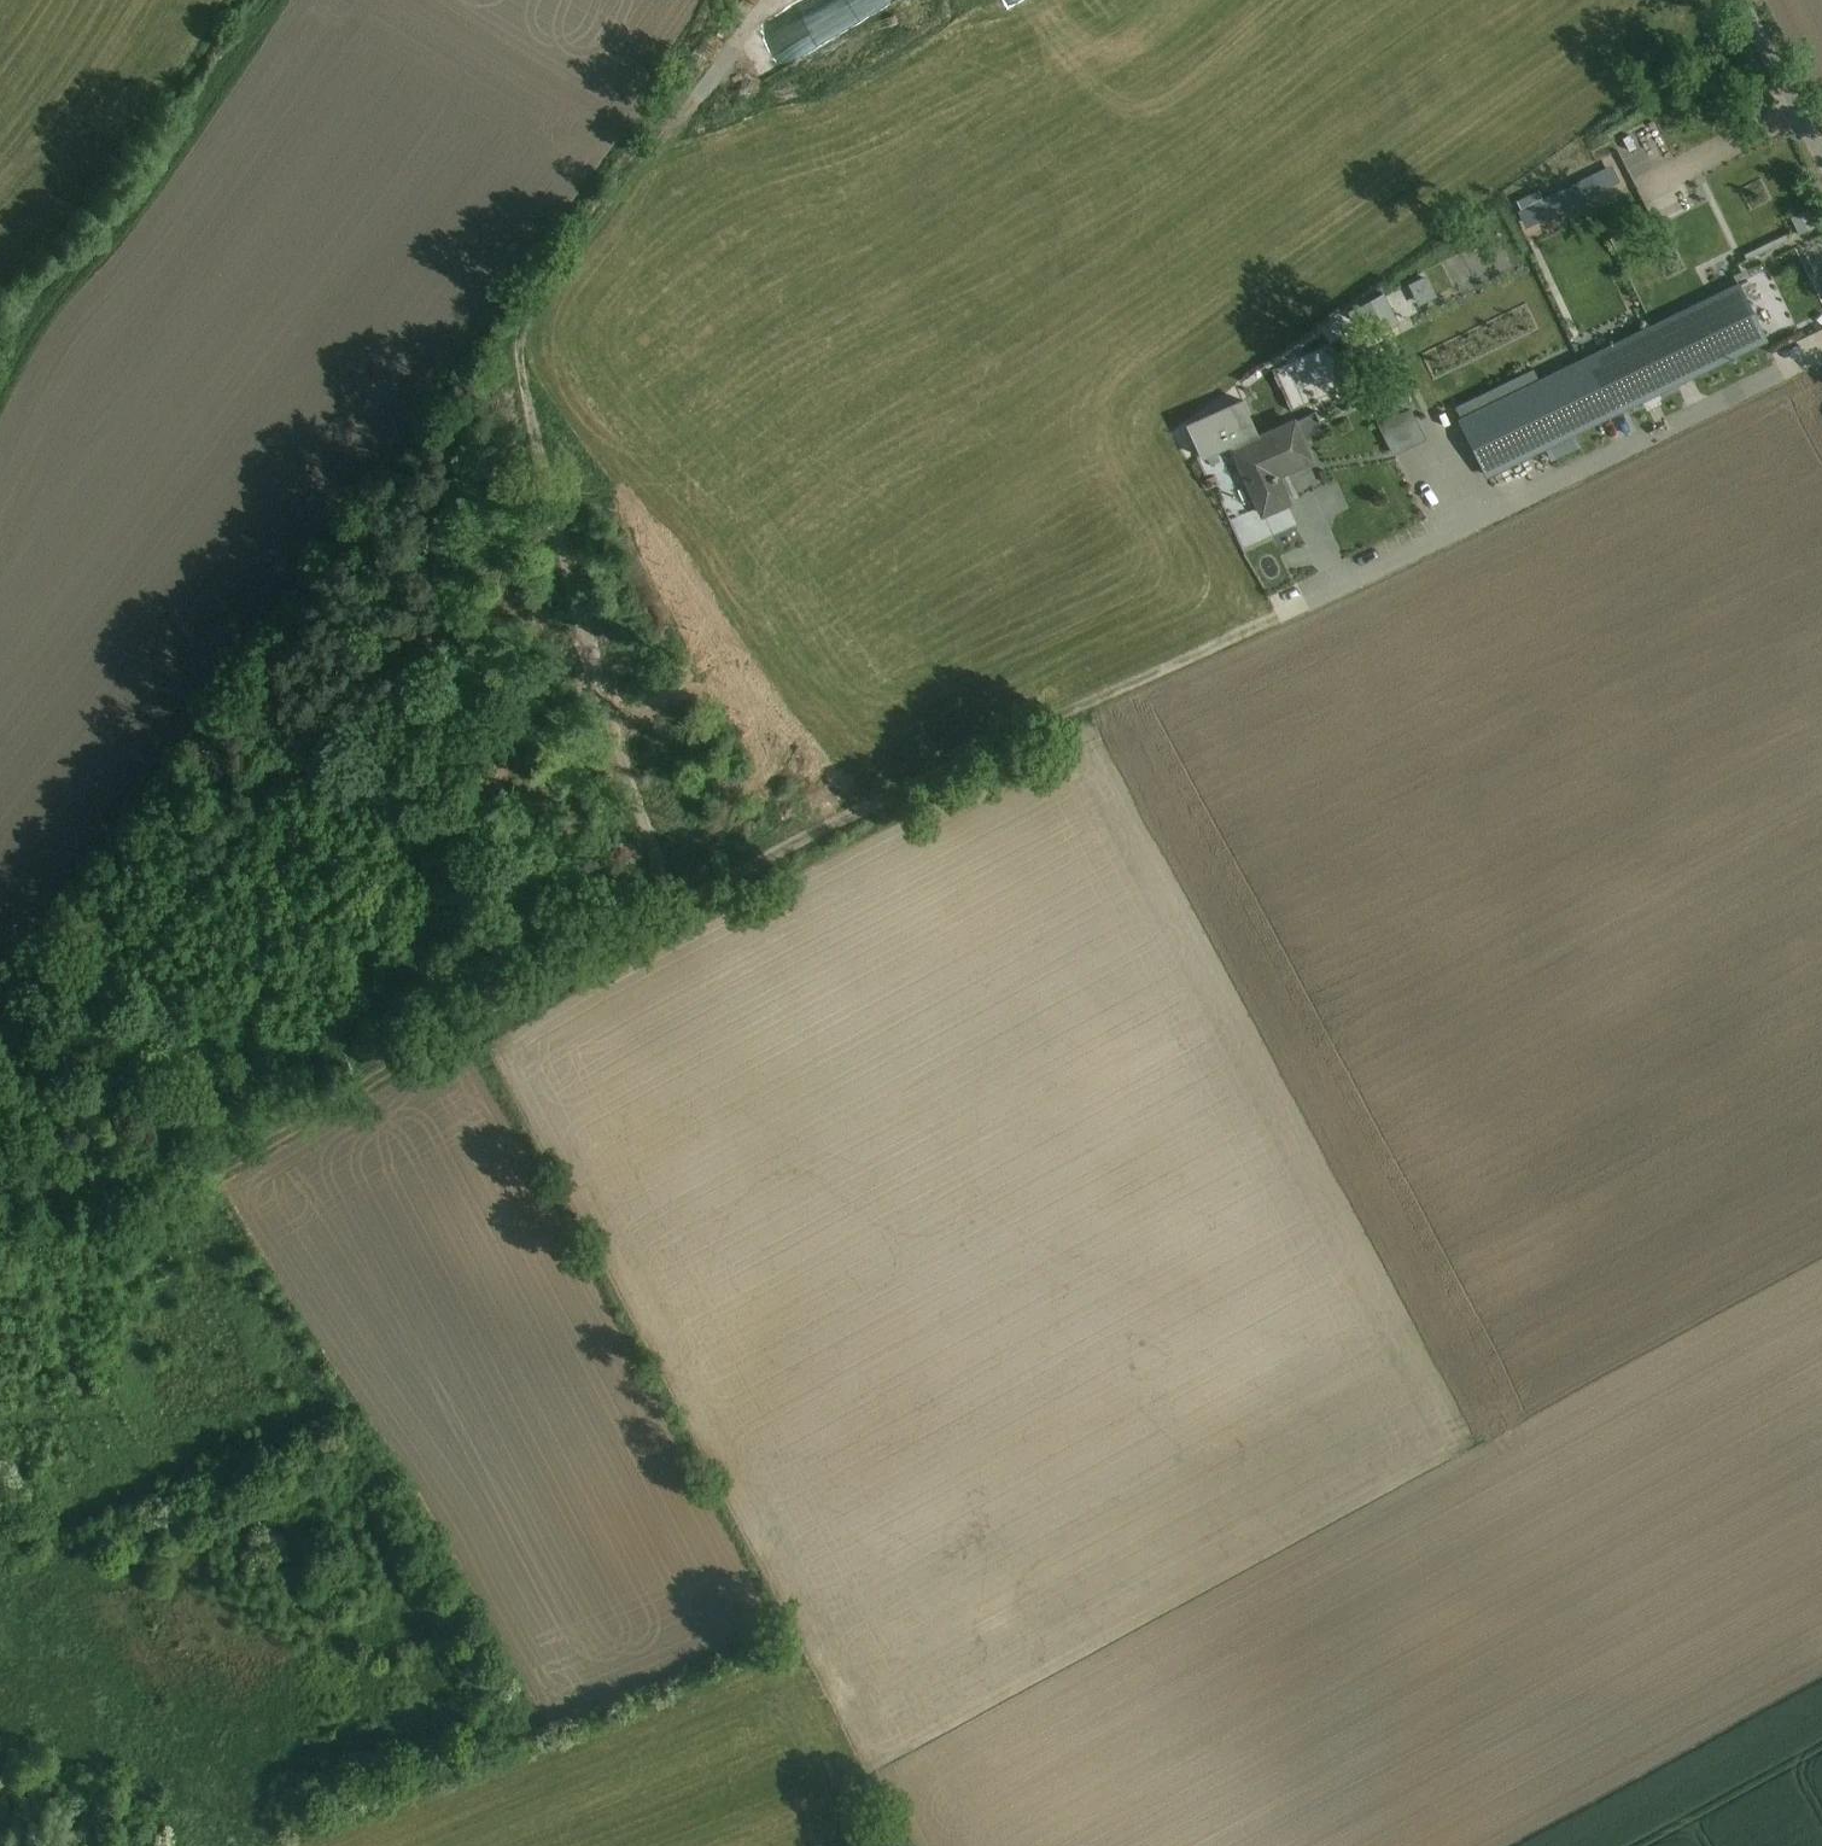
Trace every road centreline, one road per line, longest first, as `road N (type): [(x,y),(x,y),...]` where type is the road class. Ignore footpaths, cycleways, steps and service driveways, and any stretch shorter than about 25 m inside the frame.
road 1 (track): [(0,1208),(46,1221),(148,1215),(737,877),(1491,515)]
road 2 (unclassified): [(1737,0),(1821,162)]

